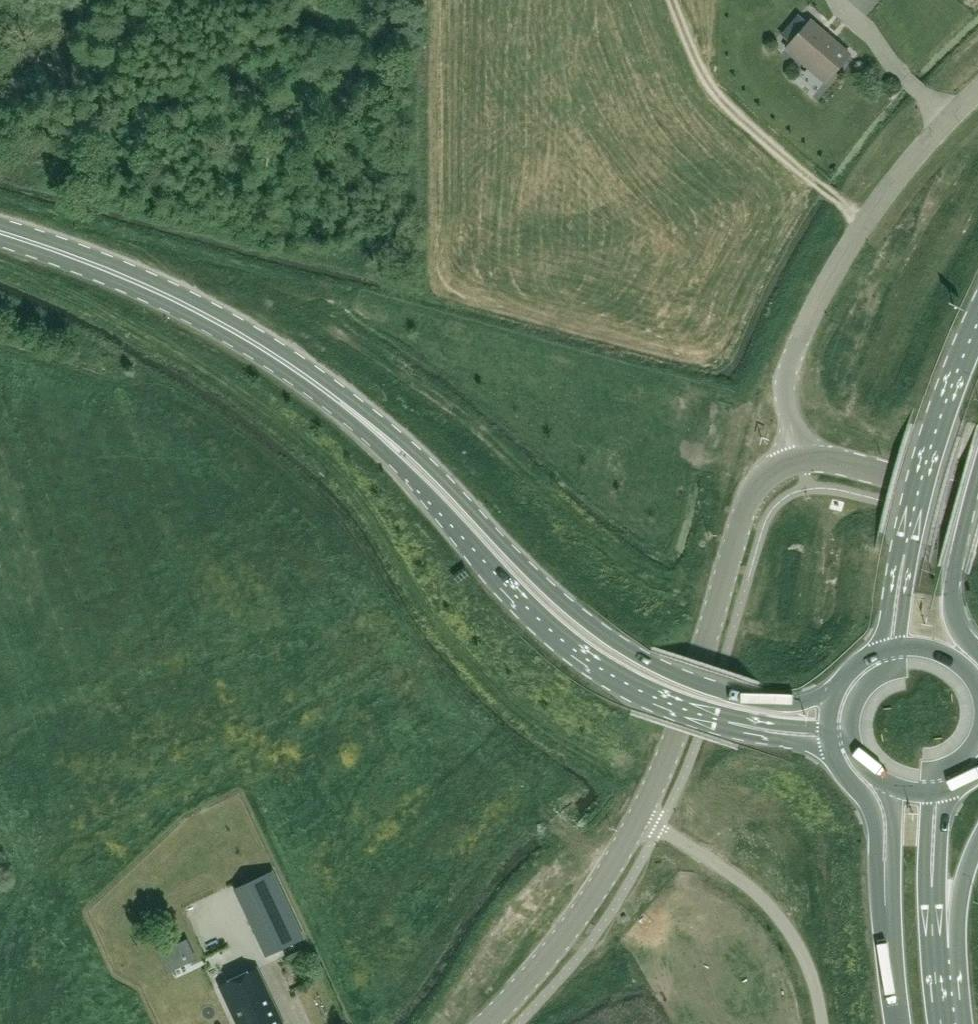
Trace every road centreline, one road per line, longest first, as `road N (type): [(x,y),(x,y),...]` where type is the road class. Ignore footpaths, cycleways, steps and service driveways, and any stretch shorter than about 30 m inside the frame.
road 1 (tertiary): [(487,1023),(587,907),(643,816),(750,499),(775,465),(798,457)]
road 2 (secondary): [(832,694),(785,704),(735,692),(670,669),(613,635),(535,573),(403,439),(322,386)]
road 3 (secondary): [(322,386),(513,589),(594,662),(660,699),(745,725)]
road 4 (unclassified): [(798,457),(785,380),(806,326),(880,196),(977,90)]
road 5 (secondary): [(0,232),(191,302),(322,386)]
road 6 (track): [(673,0),(712,89),(866,220)]
road 7 (primary): [(977,324),(906,555)]
road 8 (tertiary): [(798,457),(977,499)]
road 9 (primary): [(977,650),(956,623),(951,593),(977,478)]
road 10 (primary): [(831,746),(869,801),(887,882)]
road 11 (primary): [(887,882),(898,1023)]
road 12 (primary): [(941,968),(977,844)]

